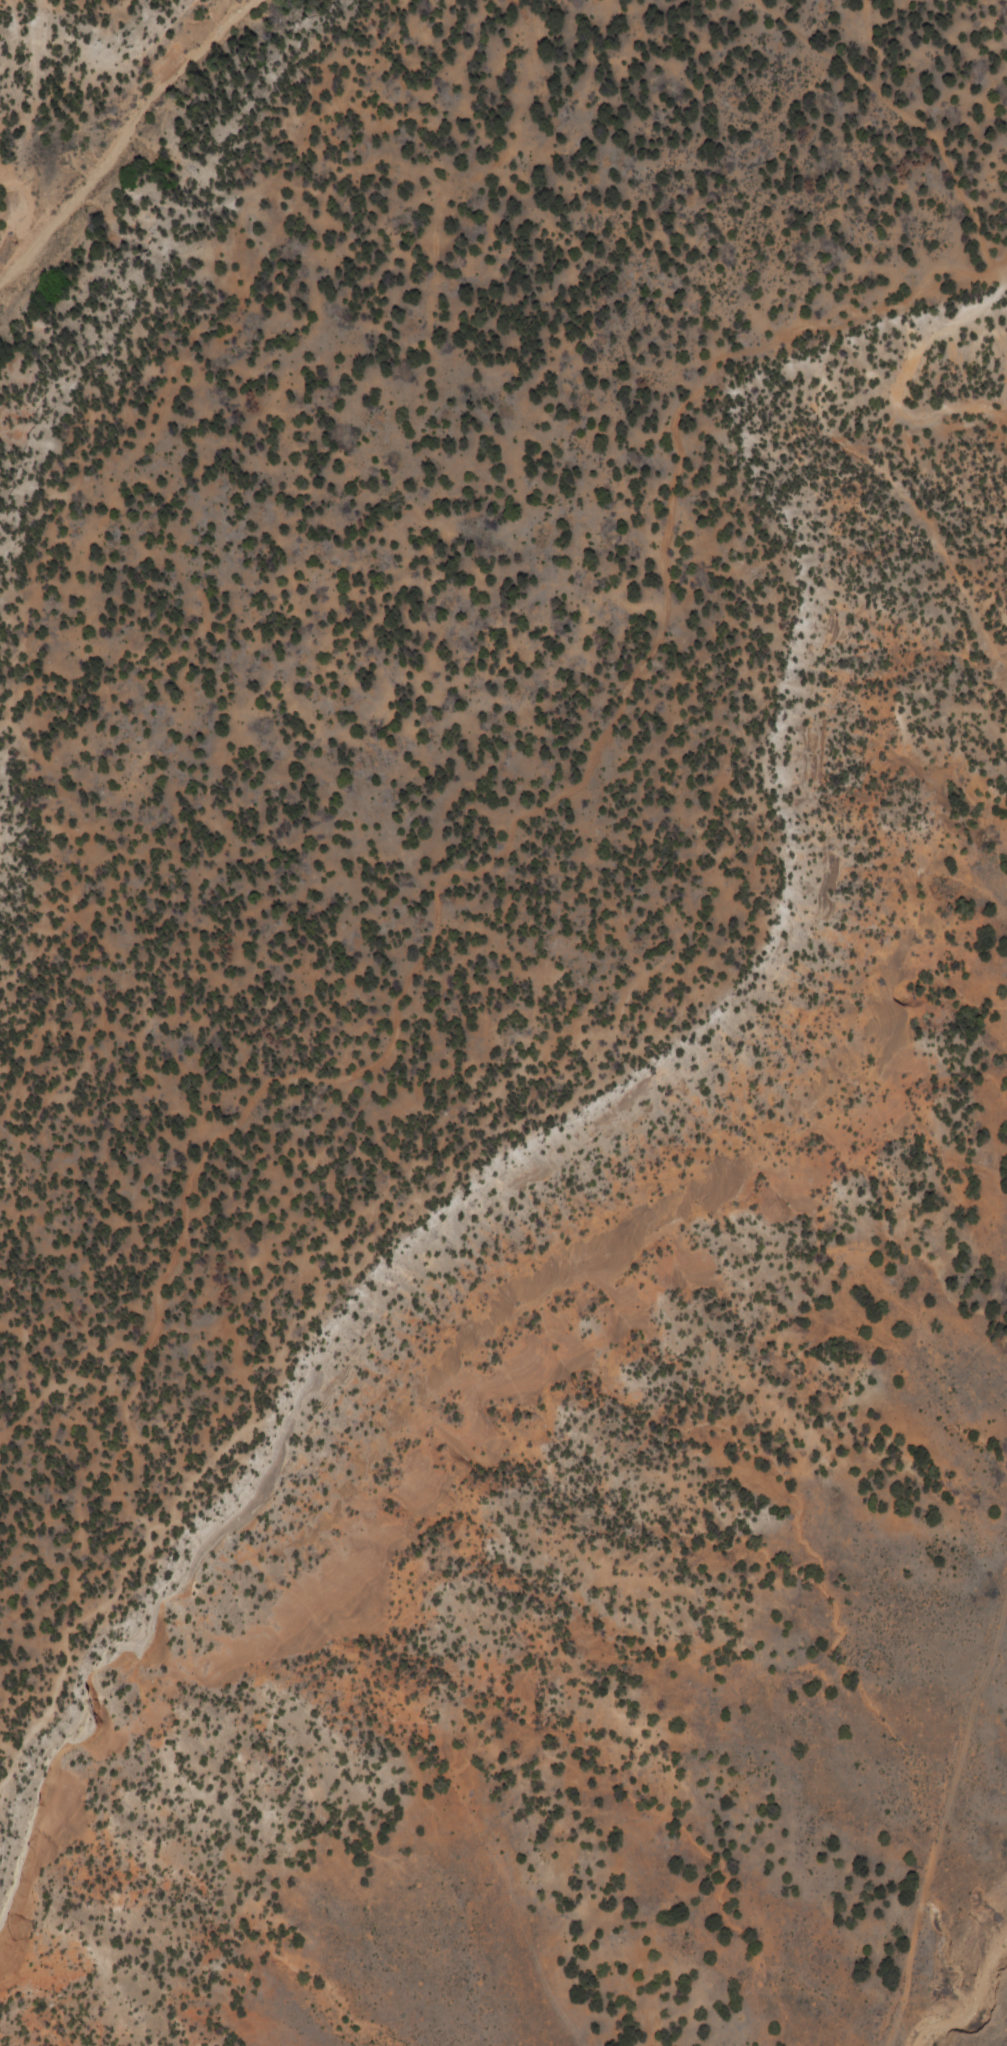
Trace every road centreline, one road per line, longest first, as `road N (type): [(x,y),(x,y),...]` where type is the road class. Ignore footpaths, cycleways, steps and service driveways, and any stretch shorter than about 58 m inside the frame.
road 1 (track): [(23,1789),(157,1396),(215,1182),(274,821),(275,709),(331,493),(402,431),(455,308),(467,145),(515,0)]
road 2 (track): [(1006,686),(908,481),(789,418),(997,298),(1004,272),(933,140),(755,0)]
road 3 (track): [(401,0),(196,349),(87,571)]
road 4 (track): [(882,2045),(902,1999),(1006,1567)]

